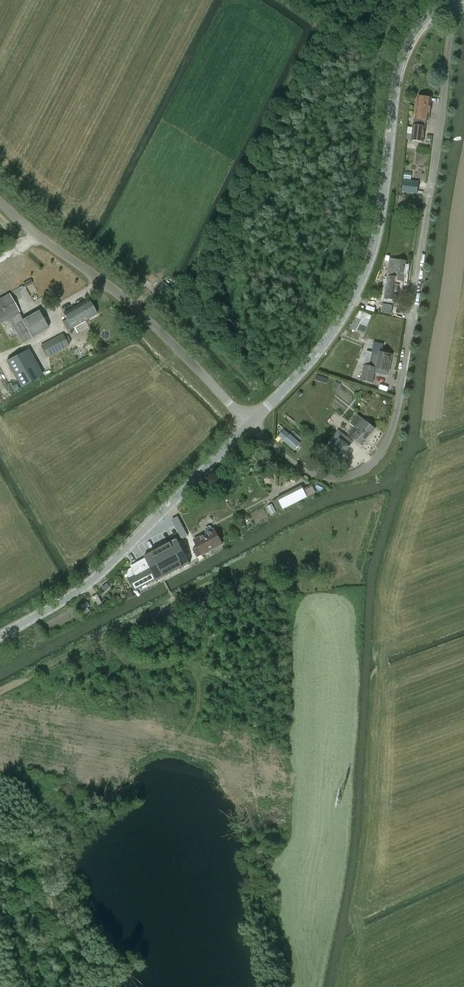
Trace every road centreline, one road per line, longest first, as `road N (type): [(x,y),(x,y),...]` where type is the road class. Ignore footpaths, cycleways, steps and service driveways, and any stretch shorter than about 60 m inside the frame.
road 1 (unclassified): [(462,0),(385,445),(353,475),(322,478),(250,423)]
road 2 (tertiary): [(250,423),(319,349),(363,278),(402,50),(427,16),(455,0)]
road 3 (unclassified): [(250,423),(130,305),(0,201)]
road 4 (tertiary): [(0,633),(74,592),(250,423)]
road 5 (track): [(170,604),(0,692)]

